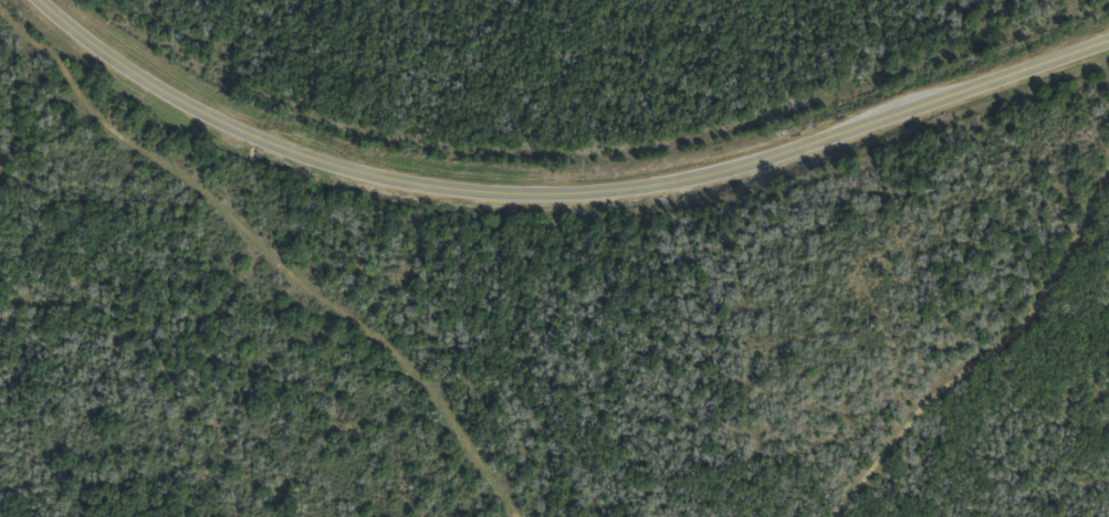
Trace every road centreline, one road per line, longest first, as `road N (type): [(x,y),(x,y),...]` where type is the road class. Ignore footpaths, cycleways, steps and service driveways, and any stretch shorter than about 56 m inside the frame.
road 1 (tertiary): [(1108,38),(768,160),(672,180),(533,191),(451,188),(338,166),(261,137),(185,99),(41,0)]

